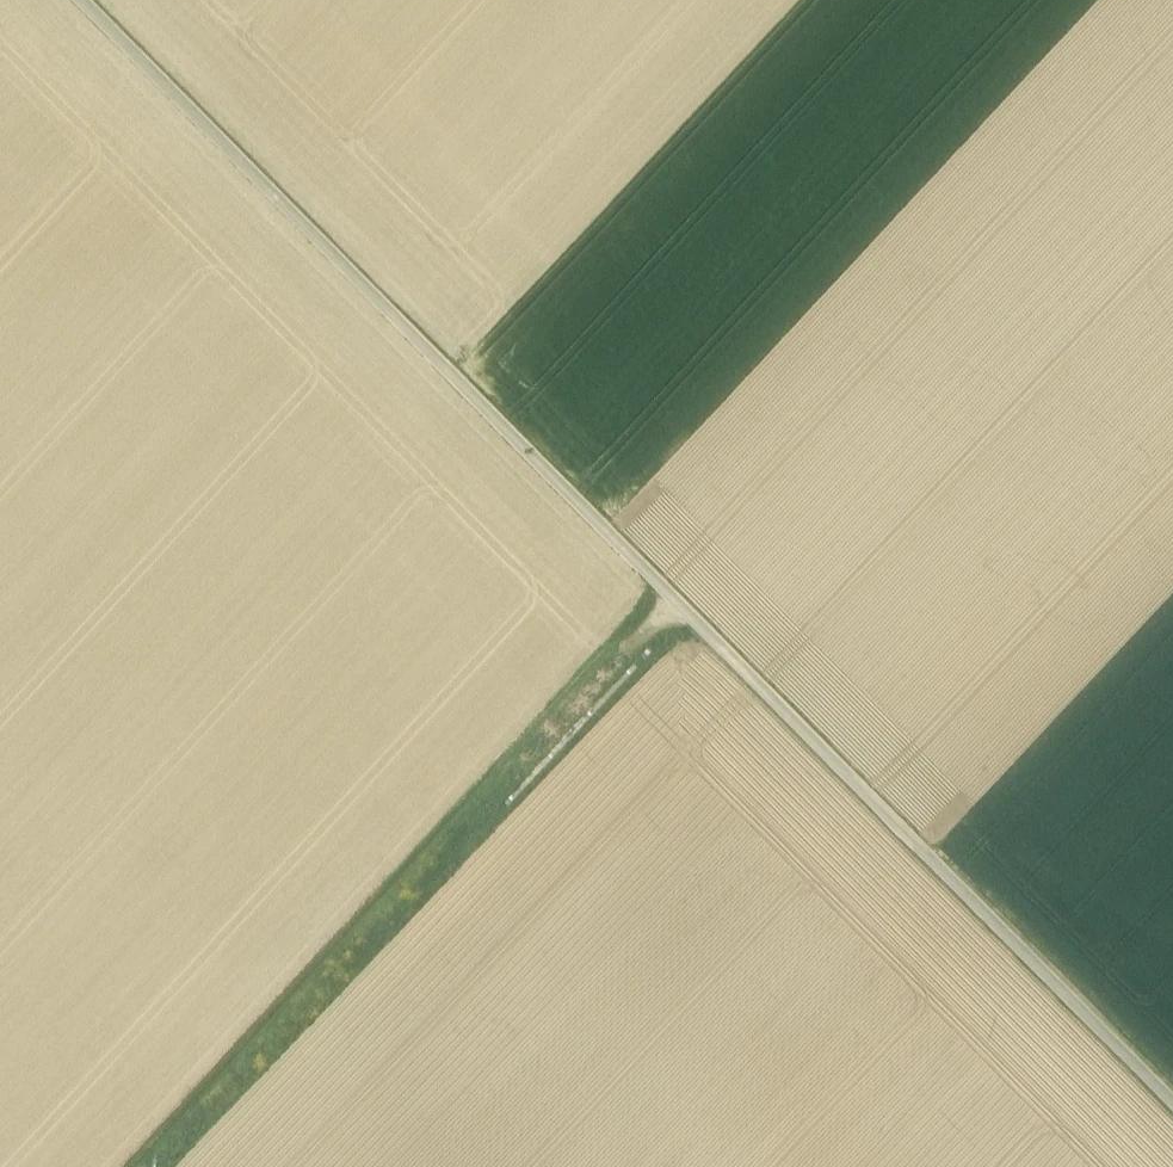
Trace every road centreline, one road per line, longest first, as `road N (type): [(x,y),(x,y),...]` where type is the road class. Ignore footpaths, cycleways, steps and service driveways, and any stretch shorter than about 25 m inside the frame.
road 1 (track): [(1172,1102),(86,0)]
road 2 (track): [(667,593),(613,666),(130,1166)]

